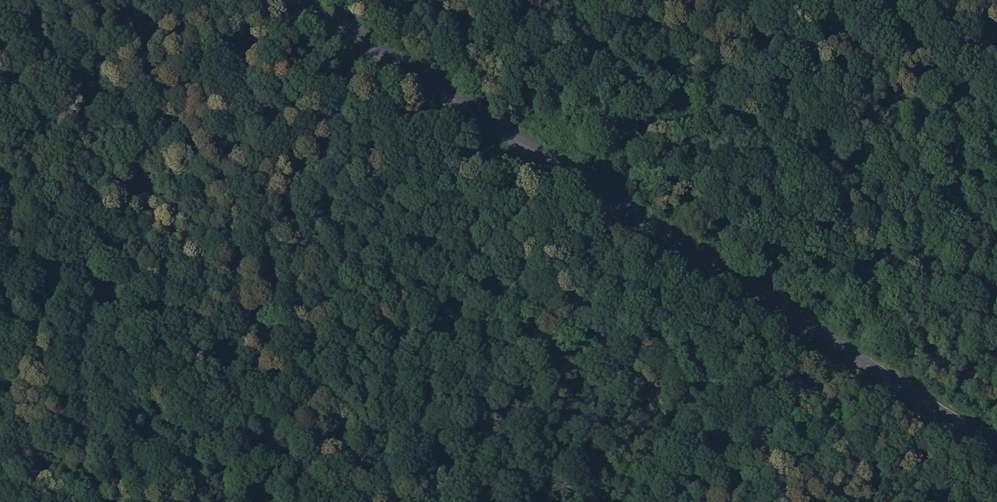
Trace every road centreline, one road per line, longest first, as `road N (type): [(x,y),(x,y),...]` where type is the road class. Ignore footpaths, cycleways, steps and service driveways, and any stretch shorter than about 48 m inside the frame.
road 1 (tertiary): [(996,450),(298,0)]

